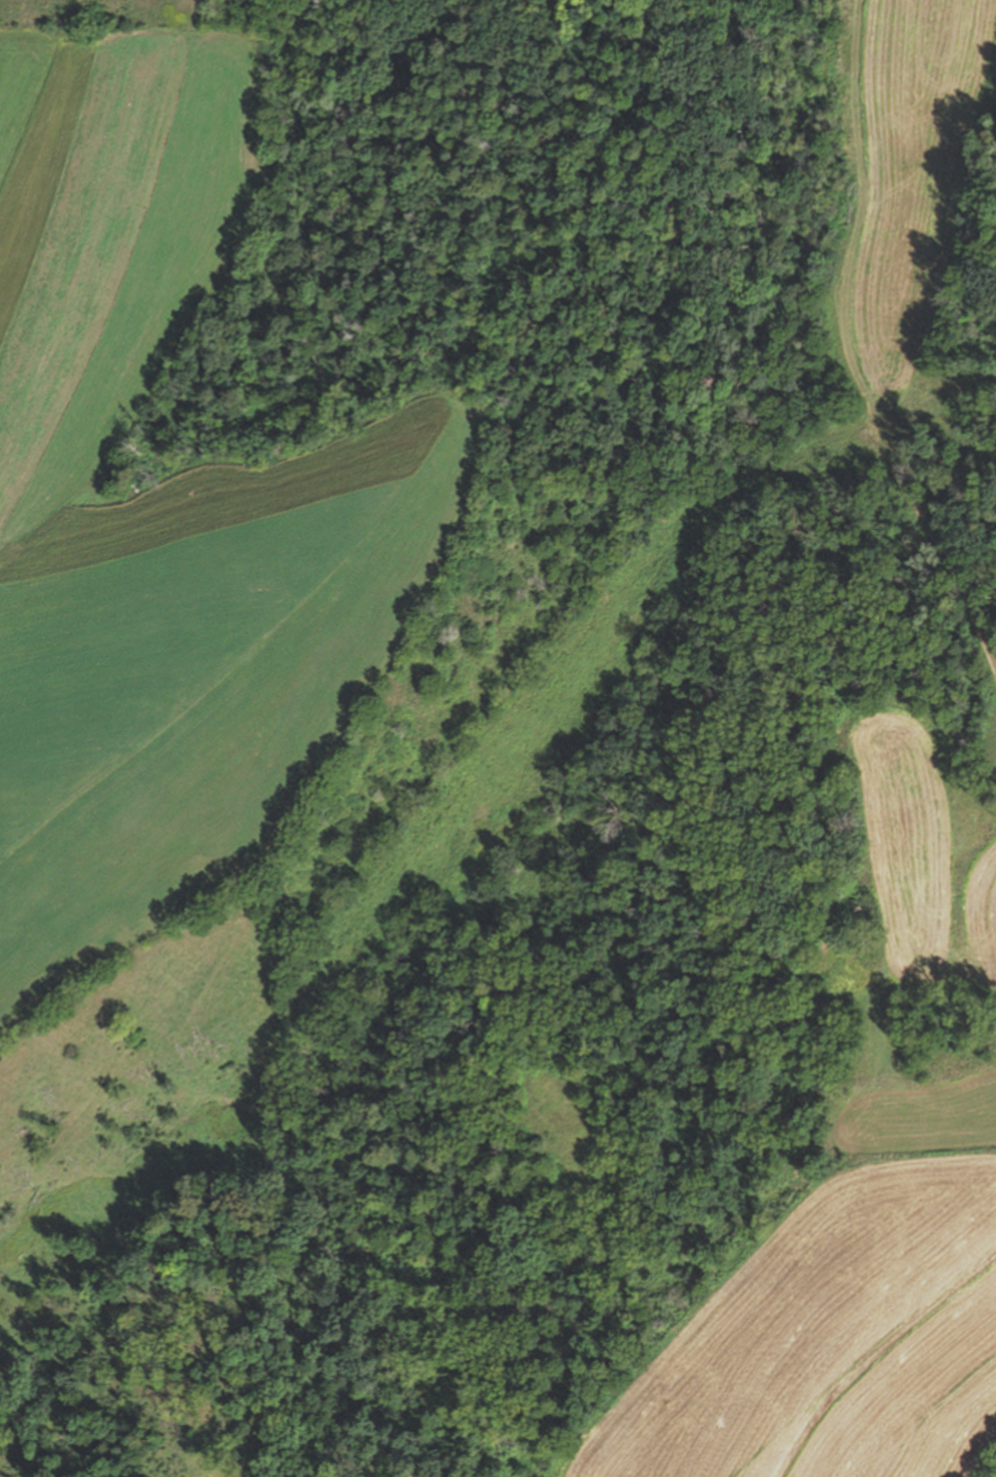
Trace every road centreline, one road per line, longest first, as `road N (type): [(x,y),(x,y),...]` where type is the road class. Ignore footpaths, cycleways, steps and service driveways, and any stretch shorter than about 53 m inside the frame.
road 1 (track): [(866,0),(854,348),(889,451),(995,671)]
road 2 (track): [(995,1250),(825,1398),(778,1476)]

